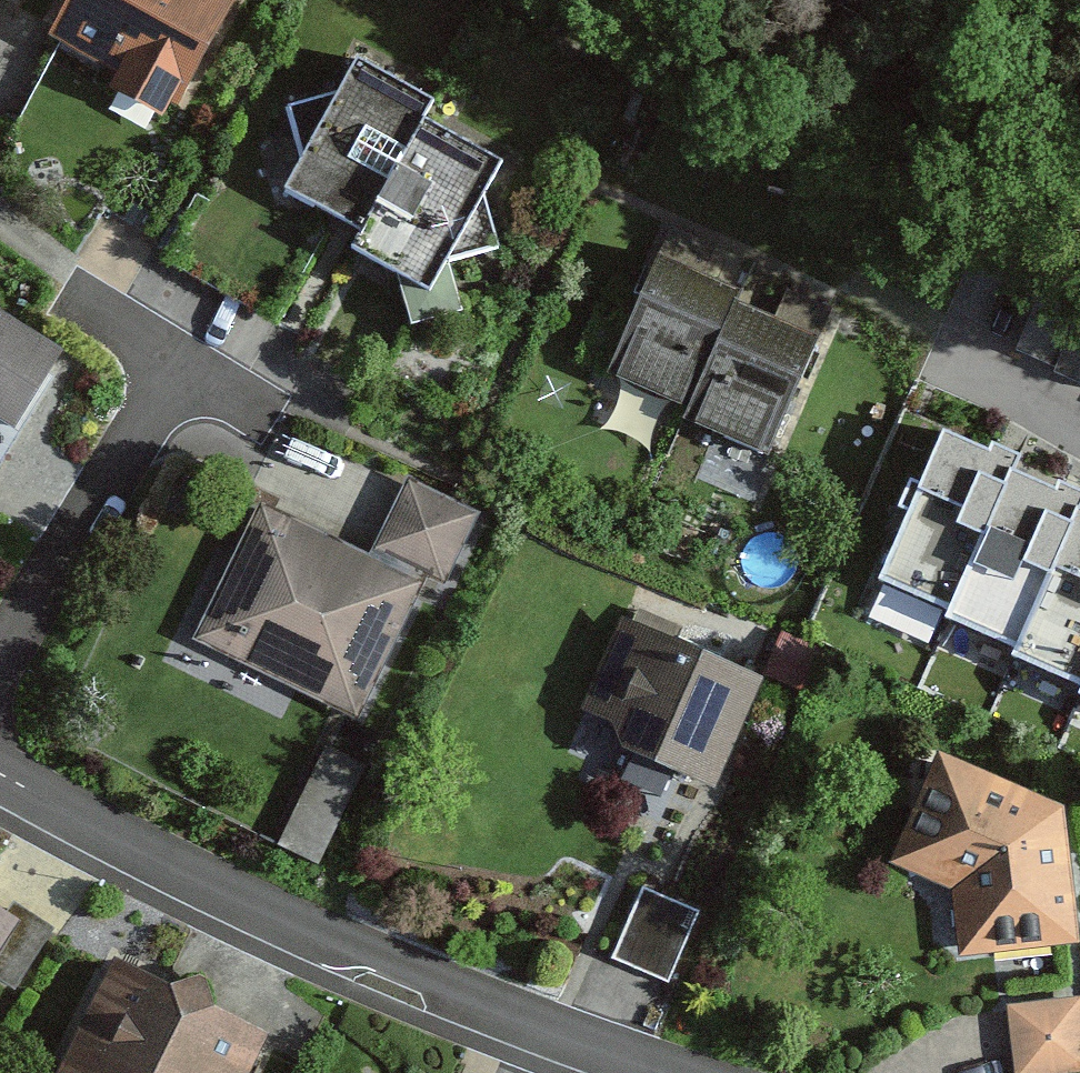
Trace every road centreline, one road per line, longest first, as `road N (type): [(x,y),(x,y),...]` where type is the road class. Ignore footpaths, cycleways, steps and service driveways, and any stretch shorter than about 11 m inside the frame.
road 1 (residential): [(666,1072),(304,935),(0,776)]
road 2 (residential): [(178,359),(0,668)]

